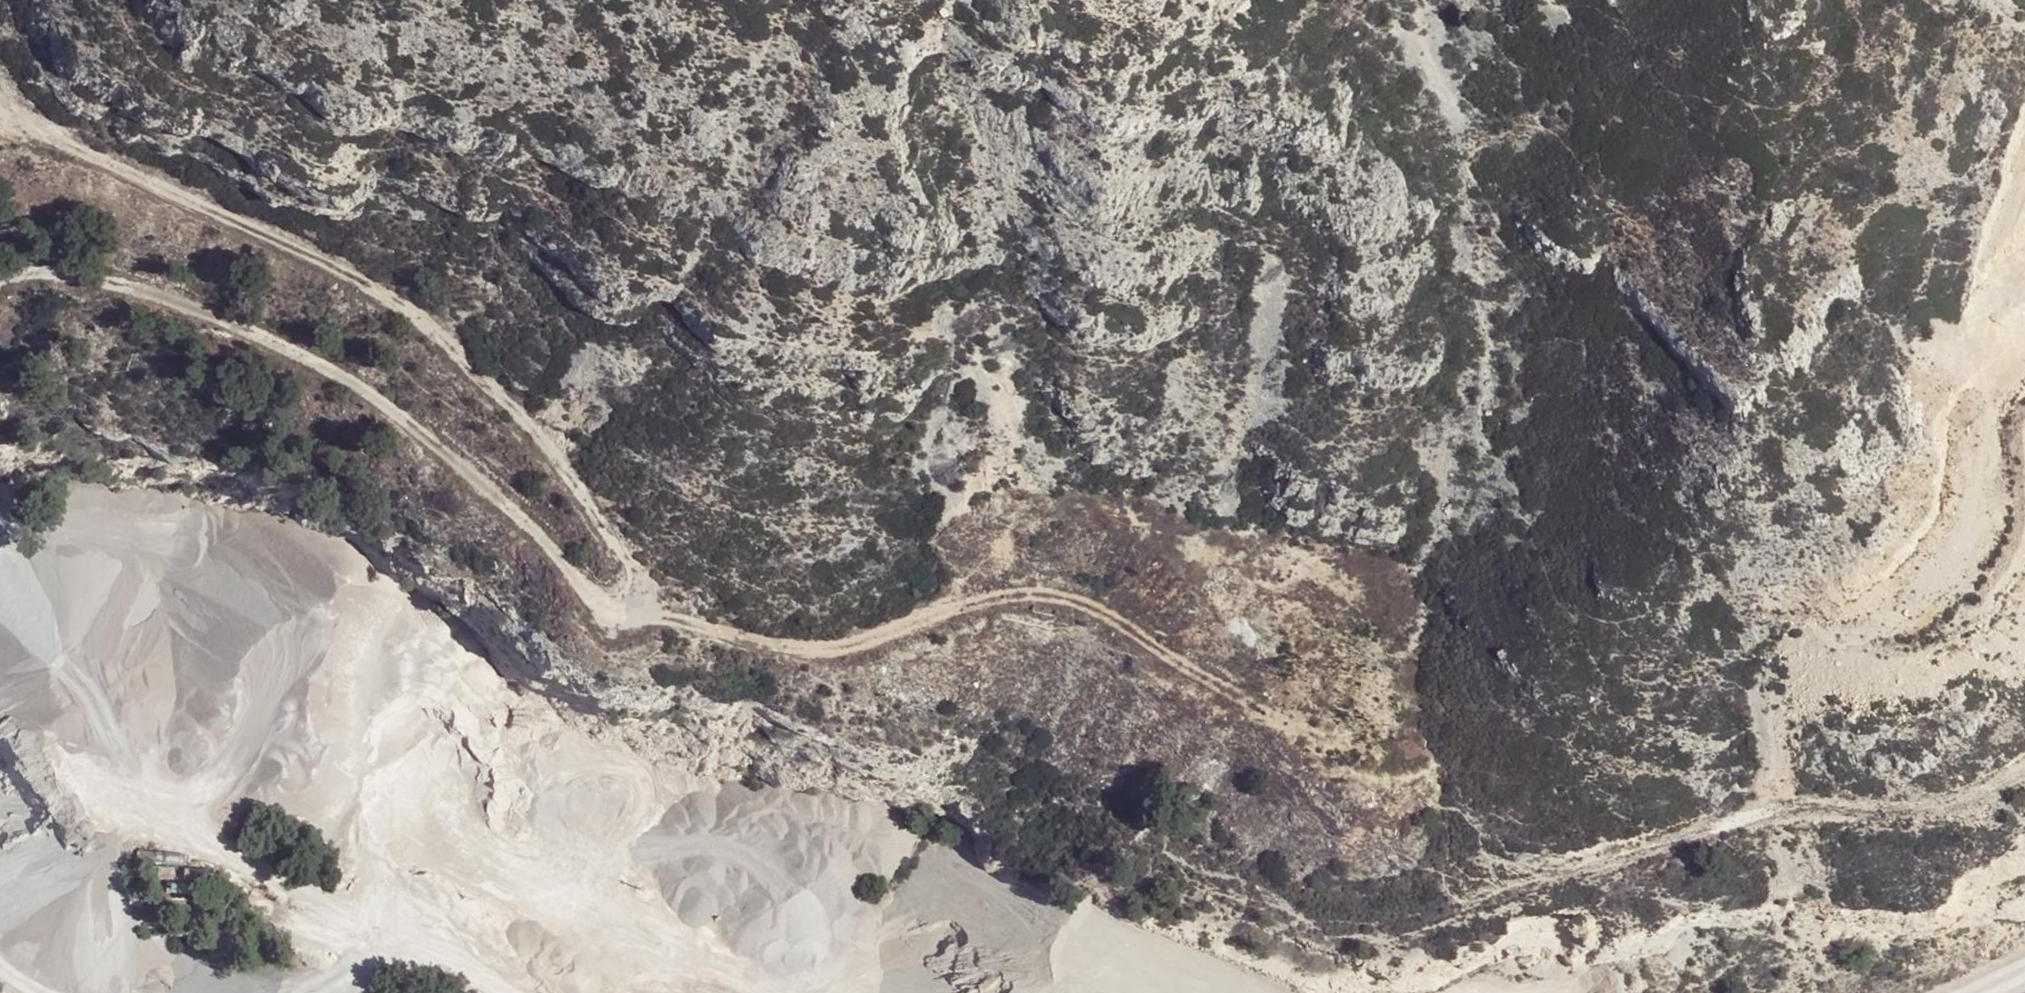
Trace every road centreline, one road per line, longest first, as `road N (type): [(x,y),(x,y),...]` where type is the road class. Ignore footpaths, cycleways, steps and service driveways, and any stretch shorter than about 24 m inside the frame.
road 1 (track): [(0,104),(91,157),(307,250),(416,319),(534,427),(568,471),(626,559),(630,602),(608,605),(583,589),(548,544),(442,449),(323,364),(152,291),(52,272),(0,279)]
road 2 (track): [(630,602),(758,642),(829,654),(1004,594),(1086,592),(1146,613),(1189,662),(1250,700),(1315,723),(1340,703),(1341,665),(1241,574),(1119,521),(1031,527)]

